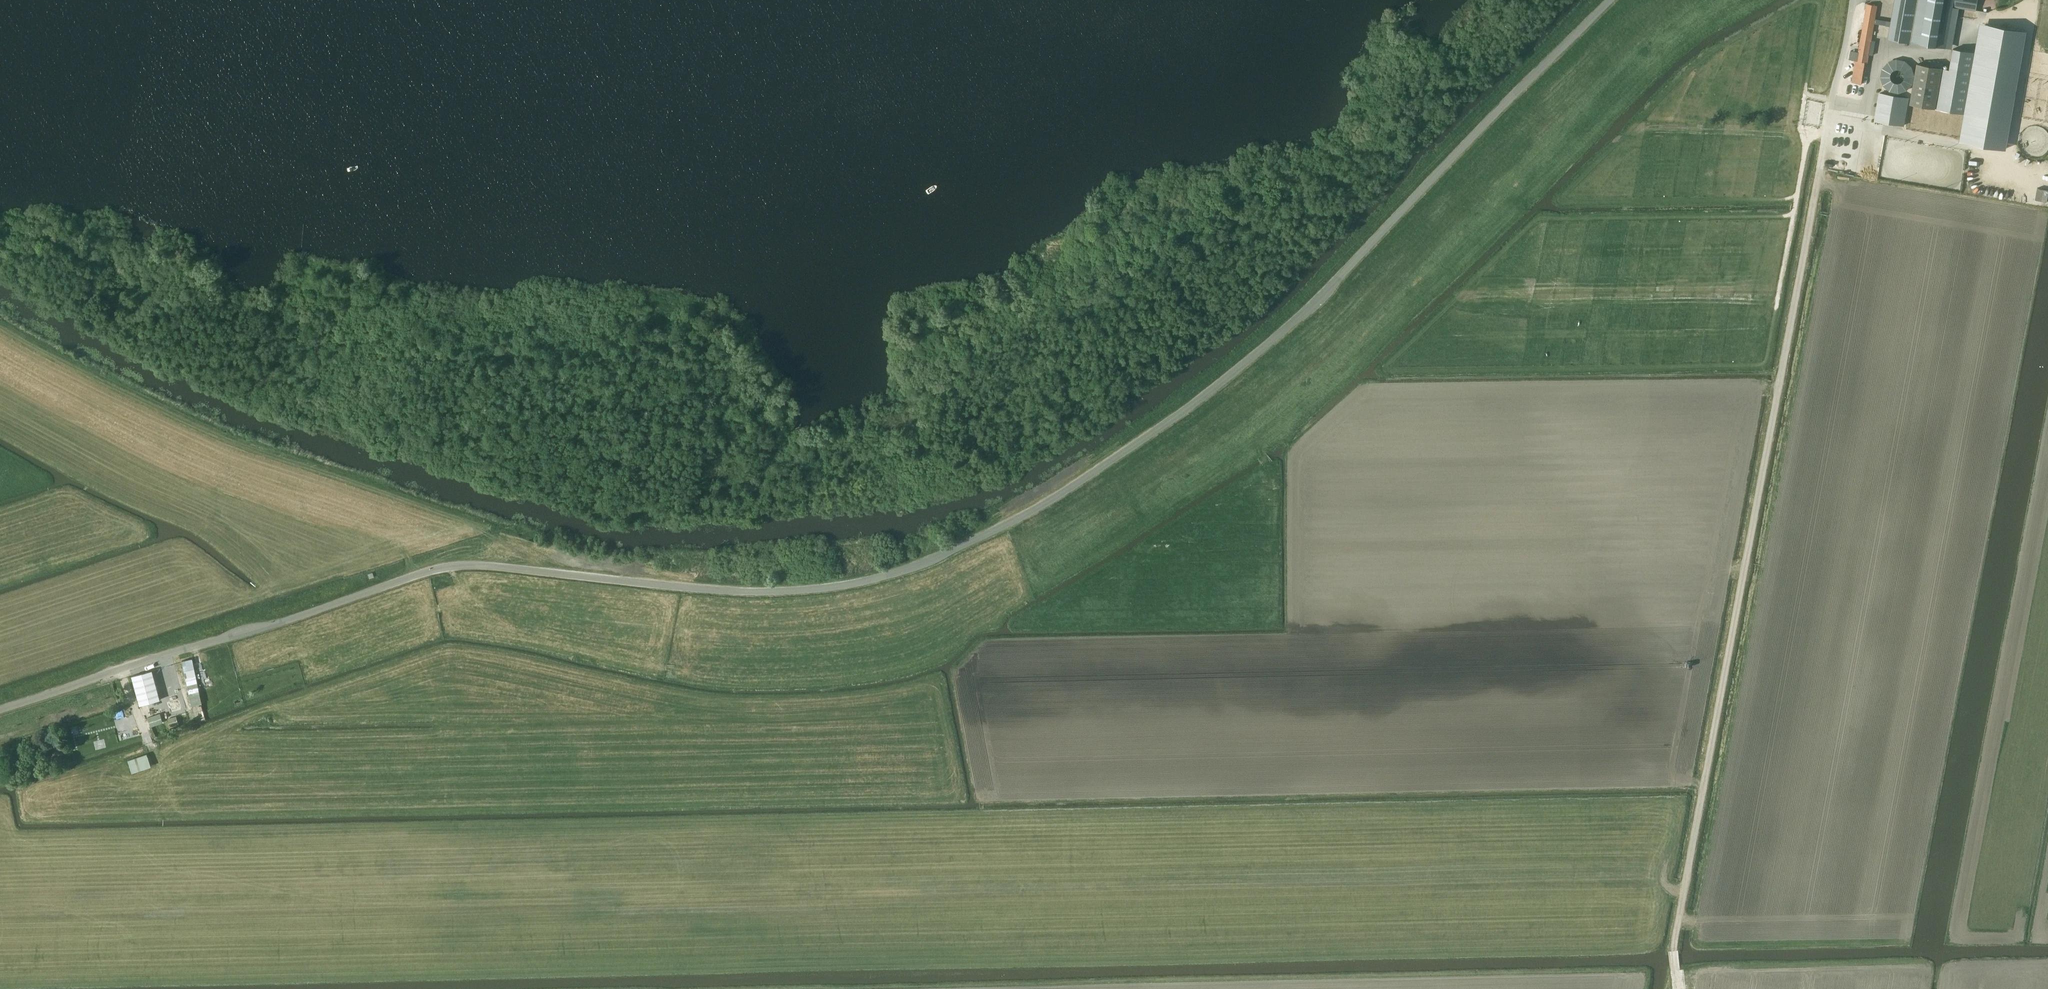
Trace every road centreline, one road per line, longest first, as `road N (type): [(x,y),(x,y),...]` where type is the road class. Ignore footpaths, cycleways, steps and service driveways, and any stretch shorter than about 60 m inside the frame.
road 1 (tertiary): [(0,710),(459,564),(781,591),(860,582),(932,560),(1010,524),(1221,383),(1285,329),(1606,0)]
road 2 (track): [(1675,988),(1674,950),(1837,96)]

